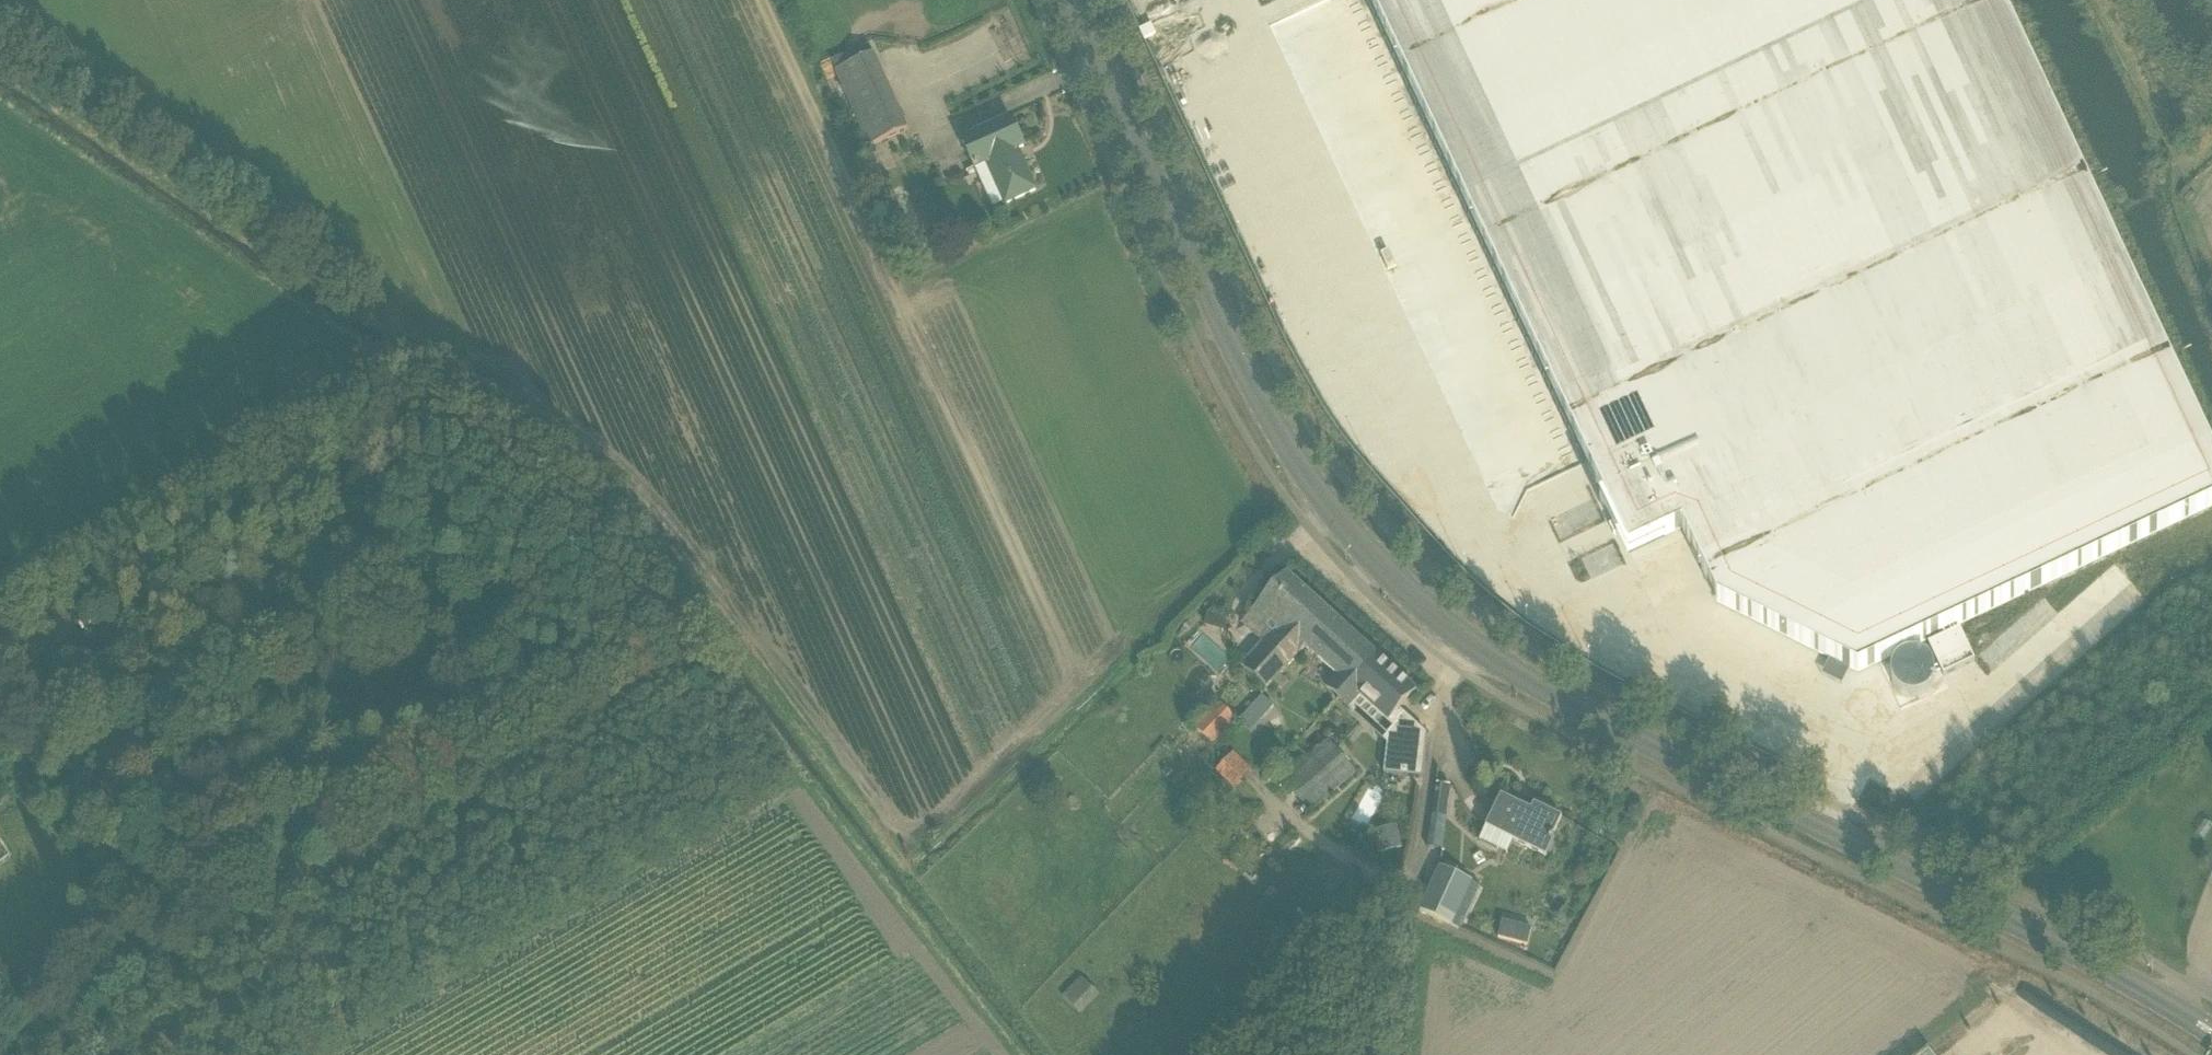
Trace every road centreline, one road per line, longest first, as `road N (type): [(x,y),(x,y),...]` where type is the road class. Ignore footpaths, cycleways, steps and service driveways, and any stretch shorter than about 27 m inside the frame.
road 1 (tertiary): [(2211,1033),(1532,673),(1440,610),(1336,514),(1252,383),(1079,0)]

